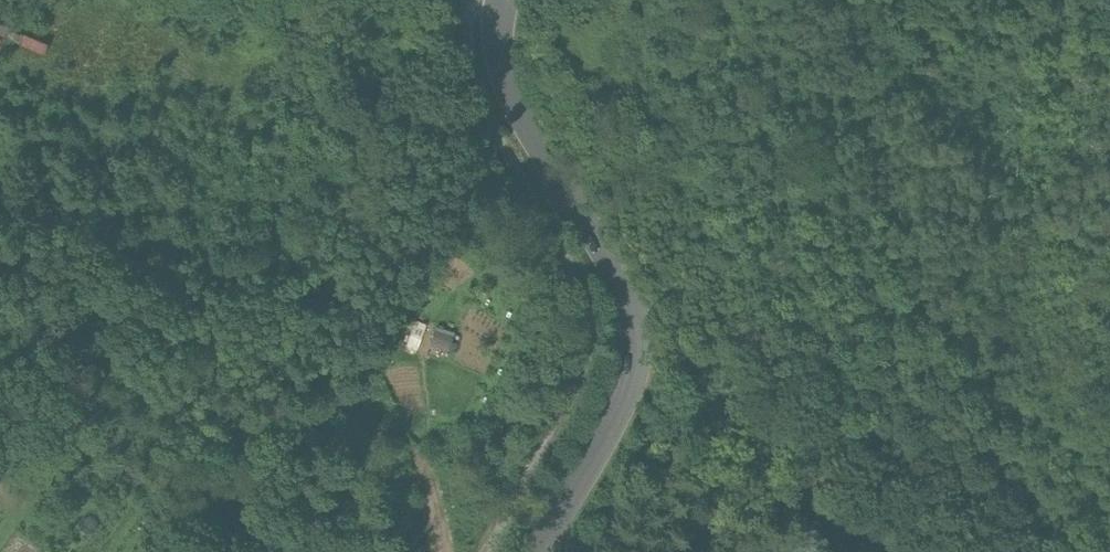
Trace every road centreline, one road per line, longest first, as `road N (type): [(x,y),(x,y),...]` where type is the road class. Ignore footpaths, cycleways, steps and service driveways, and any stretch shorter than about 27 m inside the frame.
road 1 (tertiary): [(538,551),(622,407),(637,337),(626,295),(503,79),(496,30),(503,0)]
road 2 (track): [(930,298),(1019,393),(1109,472)]

